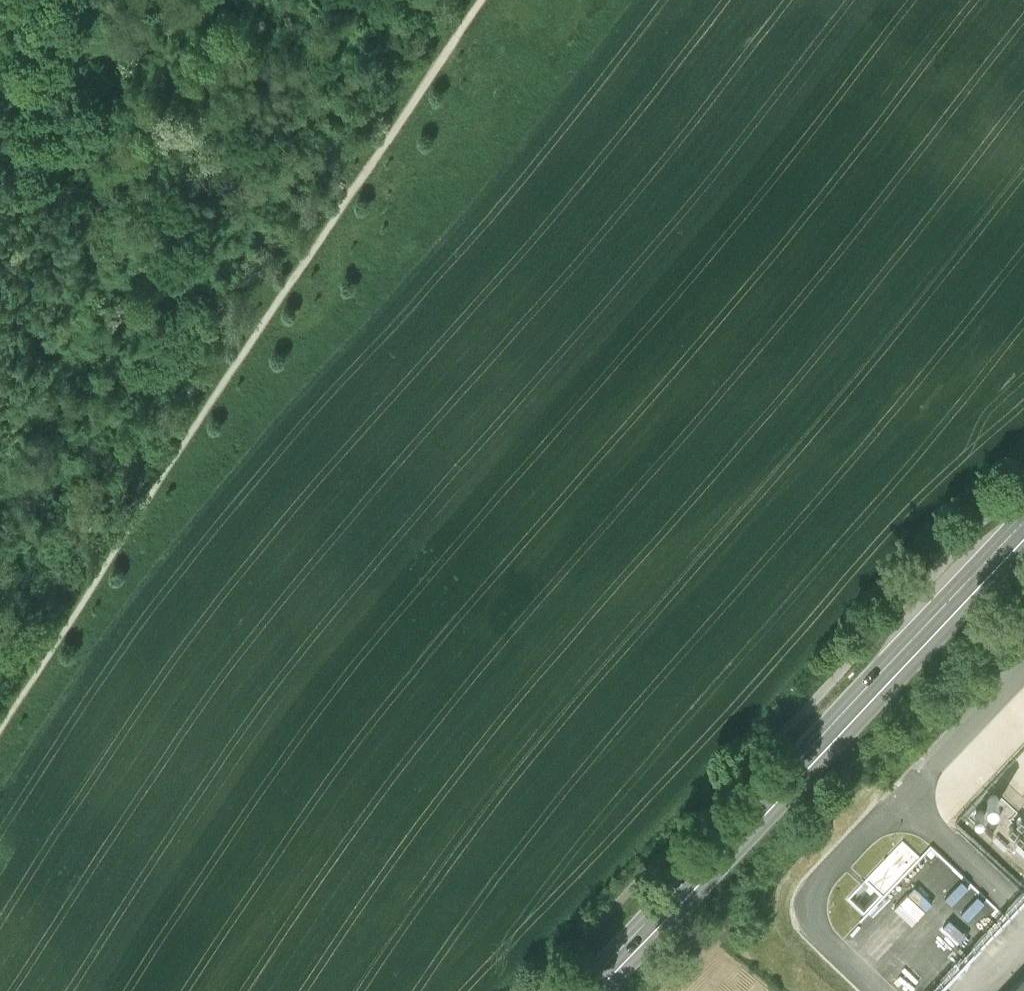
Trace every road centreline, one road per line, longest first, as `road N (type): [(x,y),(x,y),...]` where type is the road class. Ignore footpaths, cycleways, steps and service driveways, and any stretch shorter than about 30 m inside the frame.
road 1 (primary): [(584,990),(1023,532)]

